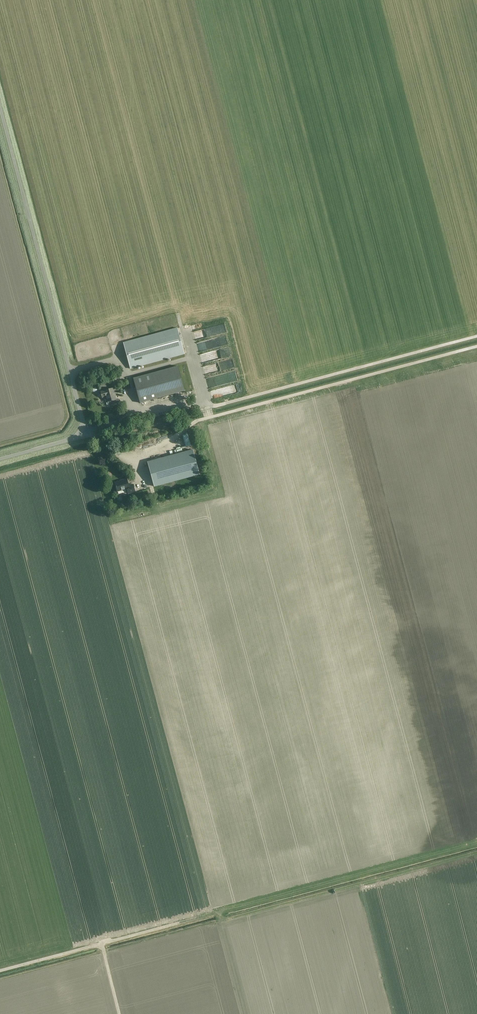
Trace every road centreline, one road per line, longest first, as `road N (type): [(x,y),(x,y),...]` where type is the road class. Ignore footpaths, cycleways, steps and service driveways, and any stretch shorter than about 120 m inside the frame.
road 1 (unclassified): [(0,107),(83,425),(69,440),(0,459)]

